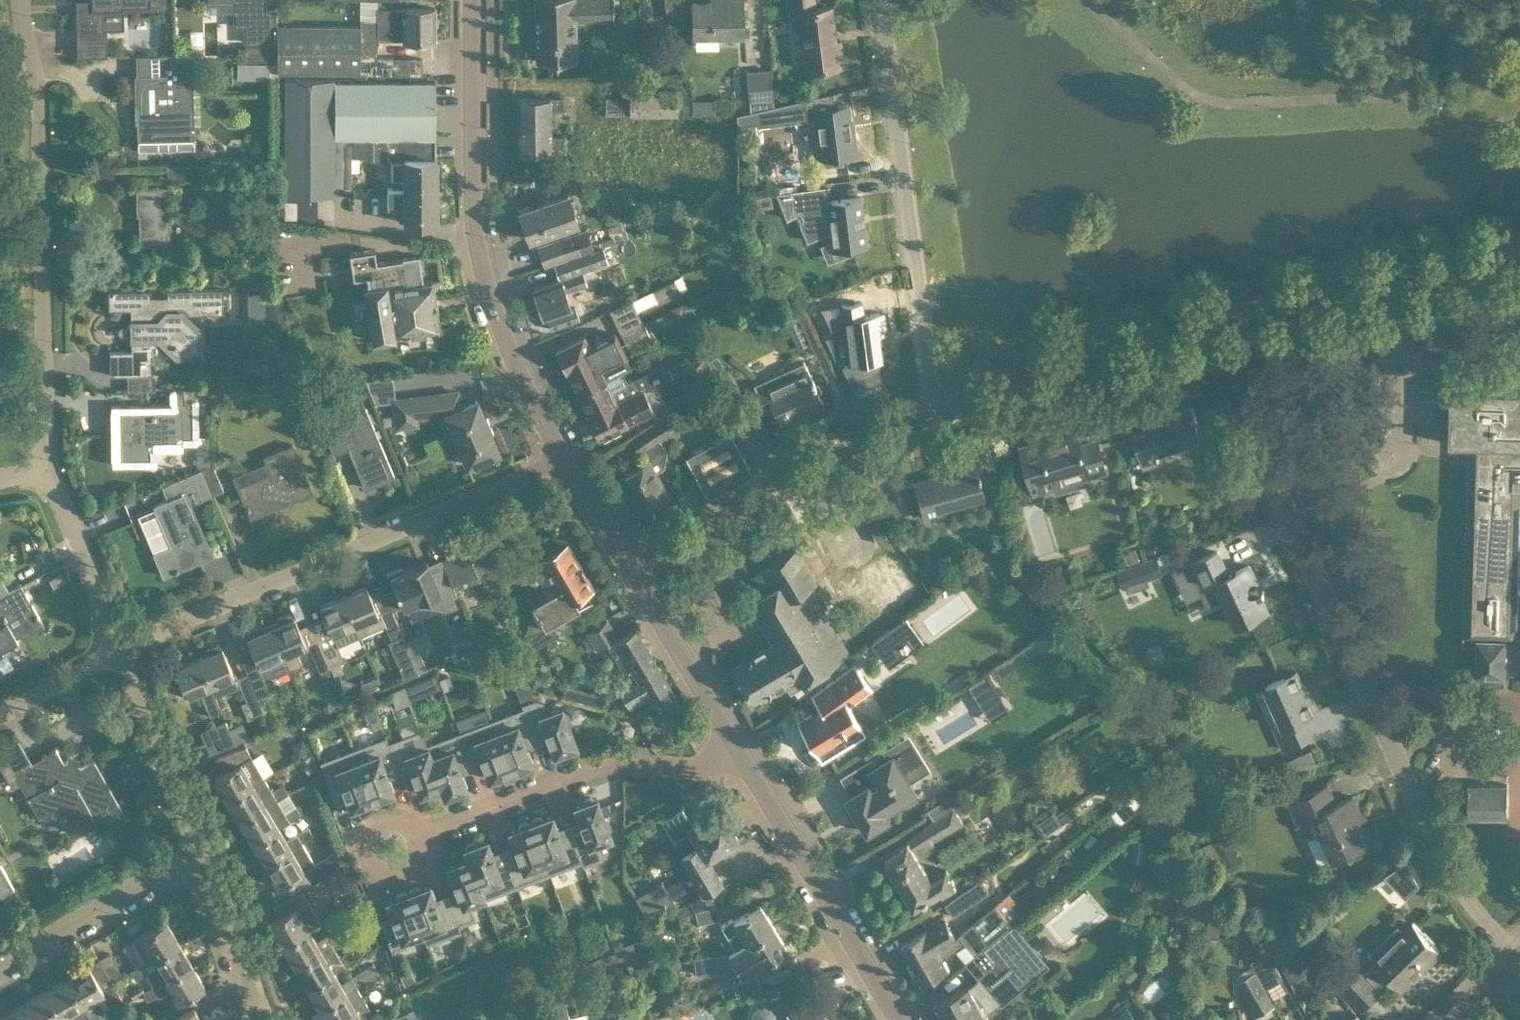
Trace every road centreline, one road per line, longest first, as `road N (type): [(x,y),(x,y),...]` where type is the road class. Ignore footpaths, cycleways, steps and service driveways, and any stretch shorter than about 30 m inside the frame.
road 1 (residential): [(1514,962),(1444,871),(1216,336)]
road 2 (residential): [(120,647),(566,451)]
road 3 (residential): [(47,469),(39,82),(20,0)]
road 4 (tertiary): [(566,451),(505,325),(478,216),(474,0)]
road 5 (residential): [(877,0),(936,416)]
road 6 (residential): [(424,840),(622,766),(765,788)]
road 7 (residential): [(634,563),(936,416)]
road 8 (residential): [(1216,336),(1519,274)]
road 9 (residential): [(936,416),(1216,336)]
road 10 (tertiary): [(900,1019),(765,788)]
road 11 (tertiary): [(765,788),(634,563)]
road 12 (residential): [(196,835),(0,954)]
road 13 (residential): [(196,835),(120,647)]
road 14 (residential): [(120,647),(47,469)]
road 15 (residential): [(249,1019),(196,835)]
road 16 (residential): [(0,716),(120,647)]
road 17 (residential): [(376,833),(366,856),(377,878),(407,883),(425,867),(424,840)]
road 18 (tertiary): [(634,563),(566,451)]

